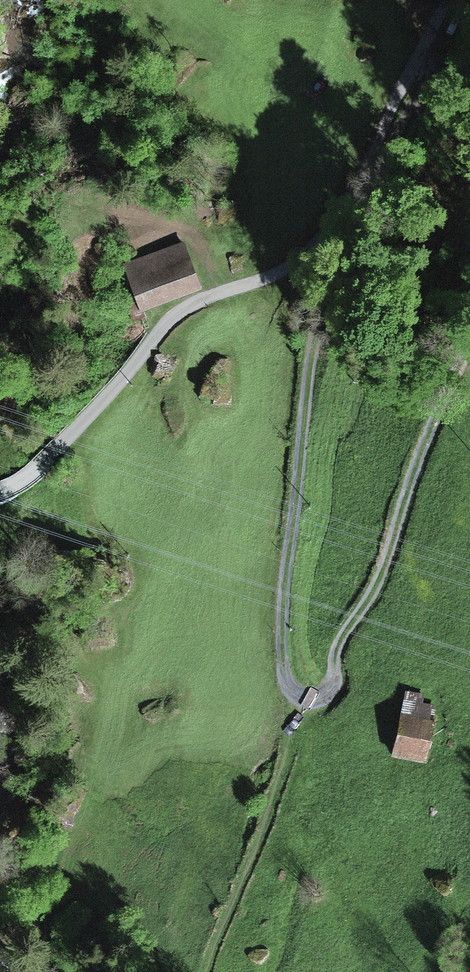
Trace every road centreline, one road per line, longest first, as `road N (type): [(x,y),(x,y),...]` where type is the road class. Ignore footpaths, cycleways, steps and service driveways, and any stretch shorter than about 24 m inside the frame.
road 1 (residential): [(449,0),(314,246),(280,272),(178,314),(38,471),(0,491)]
road 2 (track): [(421,57),(421,93),(333,259),(313,358),(284,618),(292,694)]
road 3 (track): [(292,694),(309,701),(335,687),(338,642),(374,588),(443,388),(469,343)]

